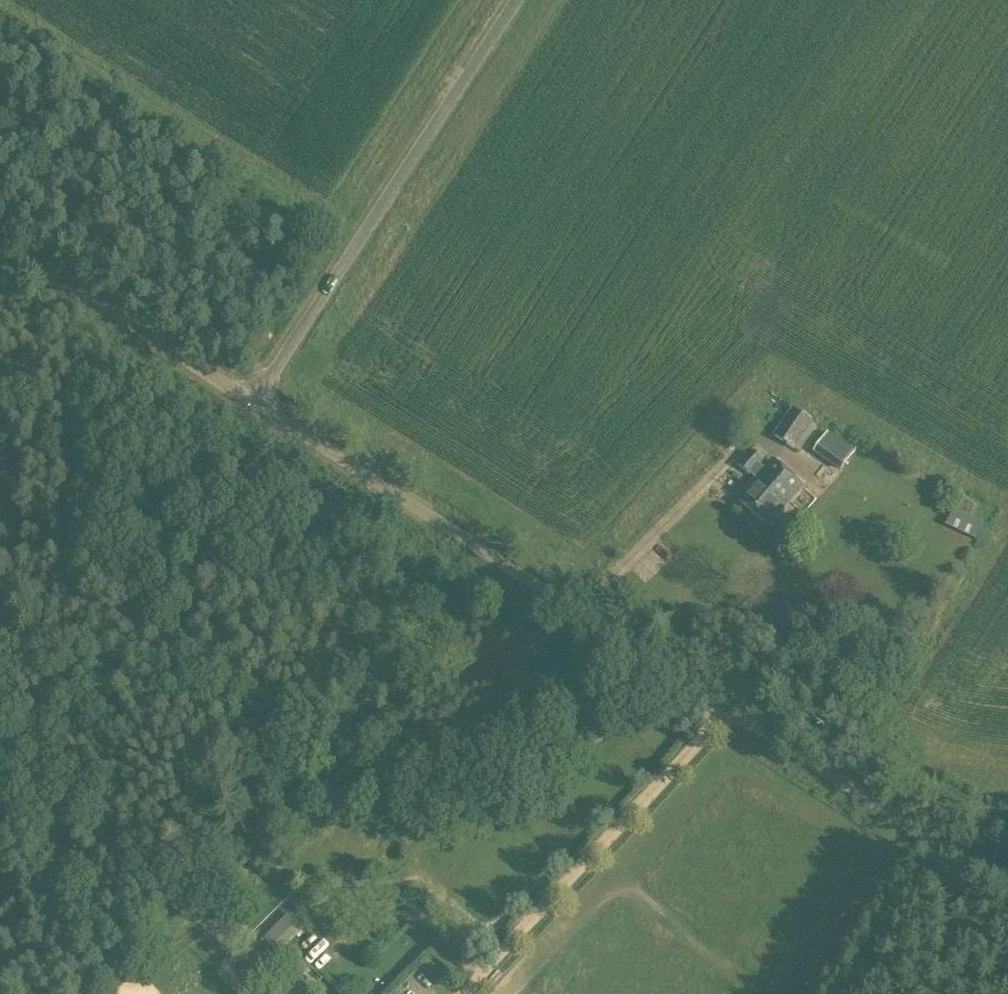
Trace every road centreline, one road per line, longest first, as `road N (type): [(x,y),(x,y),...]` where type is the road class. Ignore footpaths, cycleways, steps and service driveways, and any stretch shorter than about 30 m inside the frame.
road 1 (unclassified): [(1007,885),(729,720),(463,537),(0,242)]
road 2 (track): [(255,408),(518,0)]

